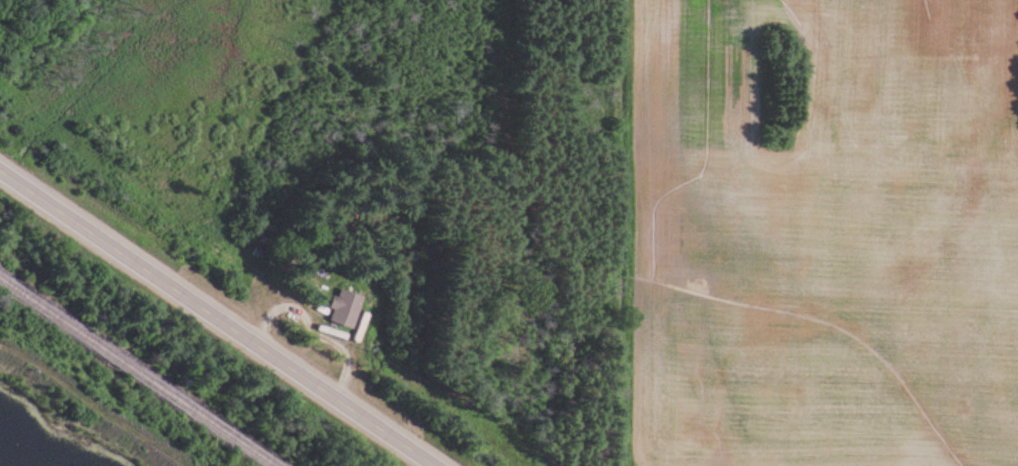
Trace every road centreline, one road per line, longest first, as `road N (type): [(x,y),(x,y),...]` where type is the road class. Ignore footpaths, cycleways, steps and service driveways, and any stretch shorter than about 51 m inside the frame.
road 1 (secondary): [(431,465),(0,172)]

